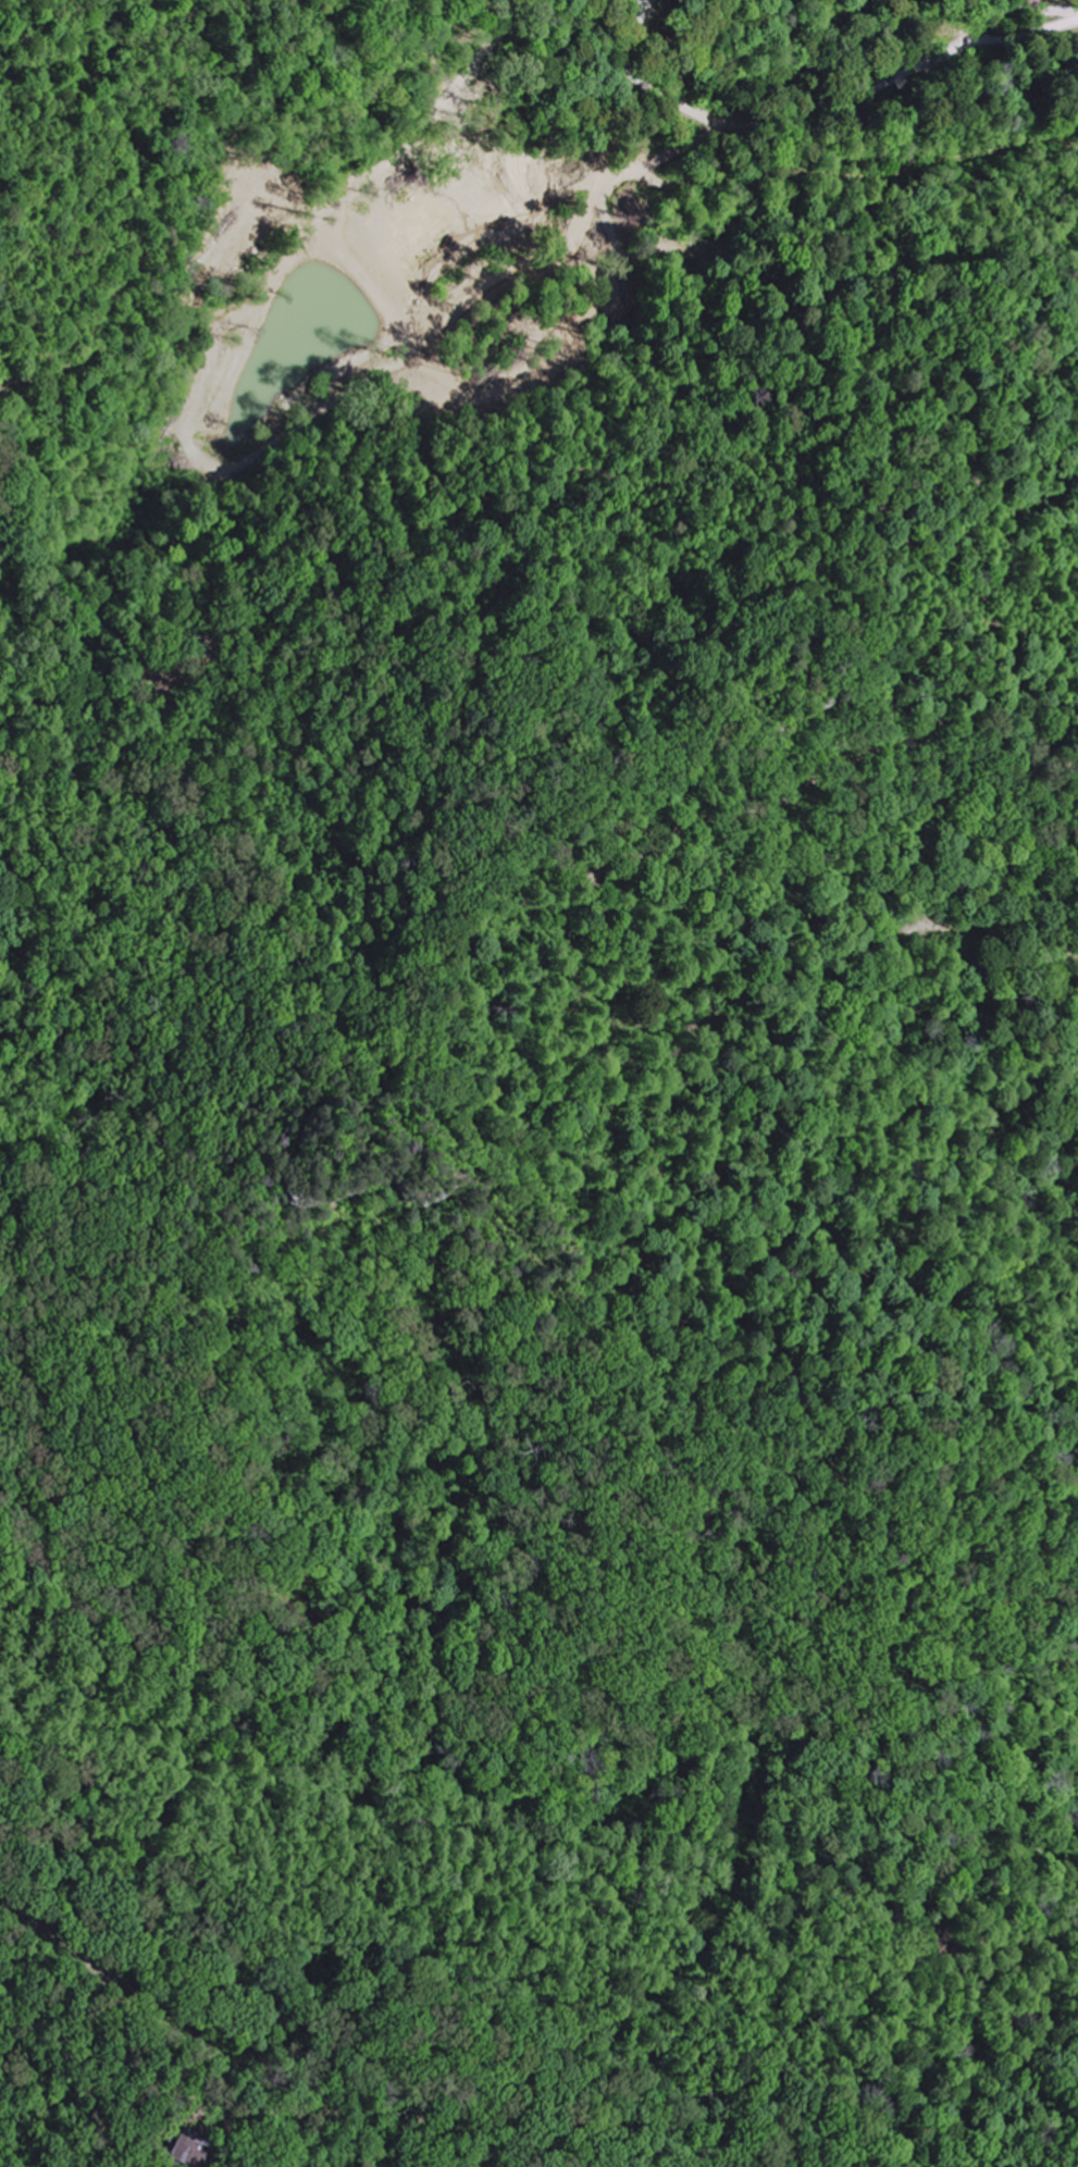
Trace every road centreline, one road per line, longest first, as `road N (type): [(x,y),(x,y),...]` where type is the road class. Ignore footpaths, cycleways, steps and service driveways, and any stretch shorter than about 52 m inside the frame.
road 1 (residential): [(630,44),(647,85),(721,123),(801,121),(962,54),(1077,22)]

